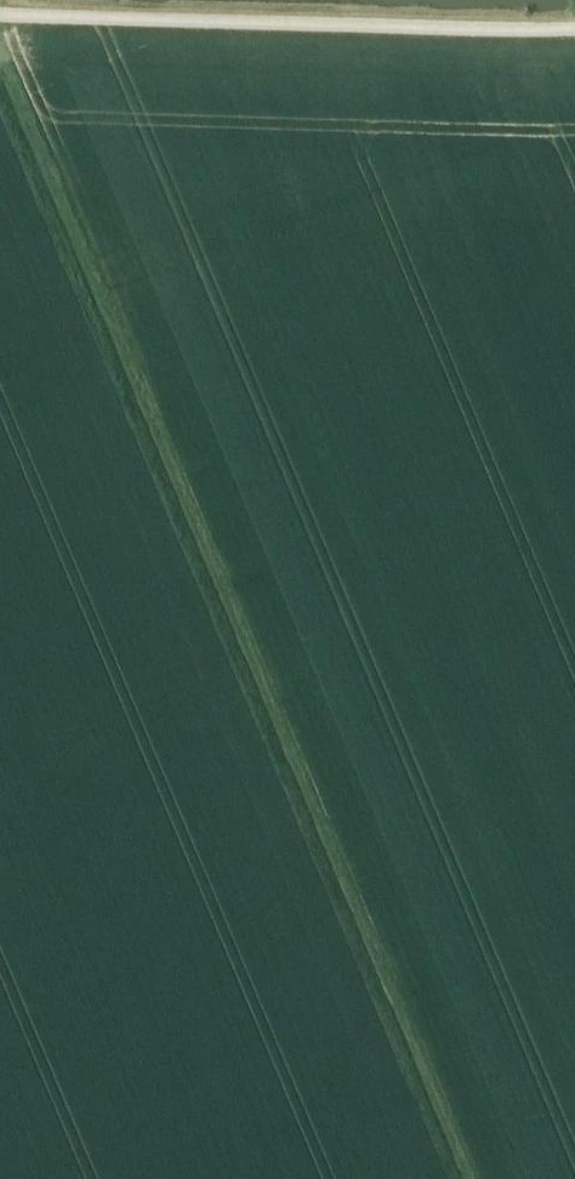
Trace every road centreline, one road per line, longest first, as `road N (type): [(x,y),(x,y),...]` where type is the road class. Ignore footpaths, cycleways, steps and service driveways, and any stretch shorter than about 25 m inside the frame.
road 1 (unclassified): [(574,28),(0,14)]

